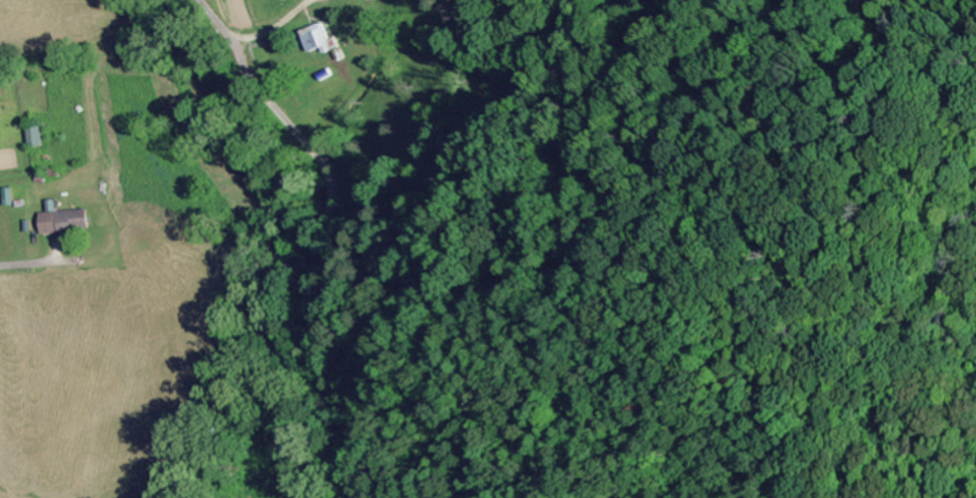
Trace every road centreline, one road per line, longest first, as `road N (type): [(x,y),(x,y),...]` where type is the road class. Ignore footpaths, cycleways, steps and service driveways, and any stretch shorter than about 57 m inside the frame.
road 1 (residential): [(201,0),(324,172),(332,268),(383,497)]

